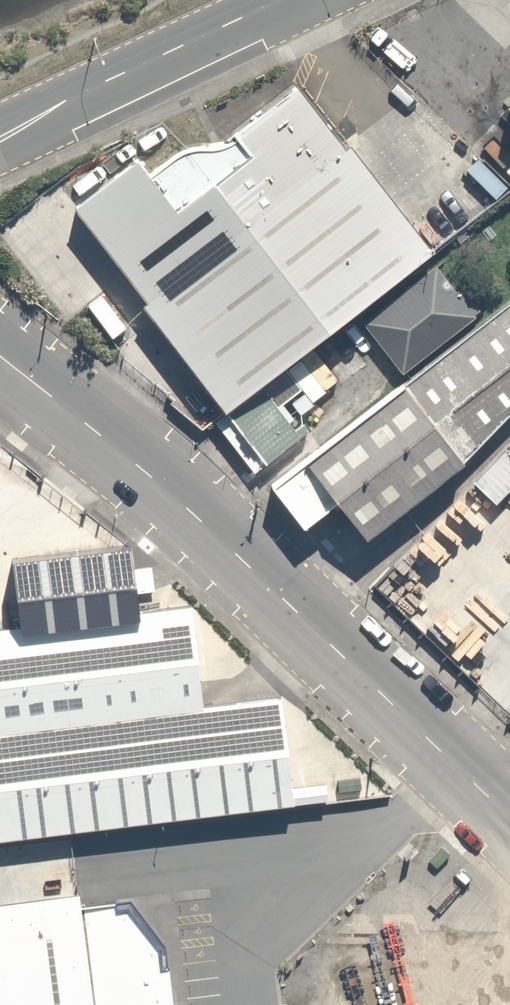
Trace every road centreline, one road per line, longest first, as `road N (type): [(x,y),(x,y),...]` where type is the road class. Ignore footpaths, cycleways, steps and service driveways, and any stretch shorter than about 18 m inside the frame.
road 1 (unclassified): [(509,843),(0,394)]
road 2 (secondary): [(0,135),(280,0)]

